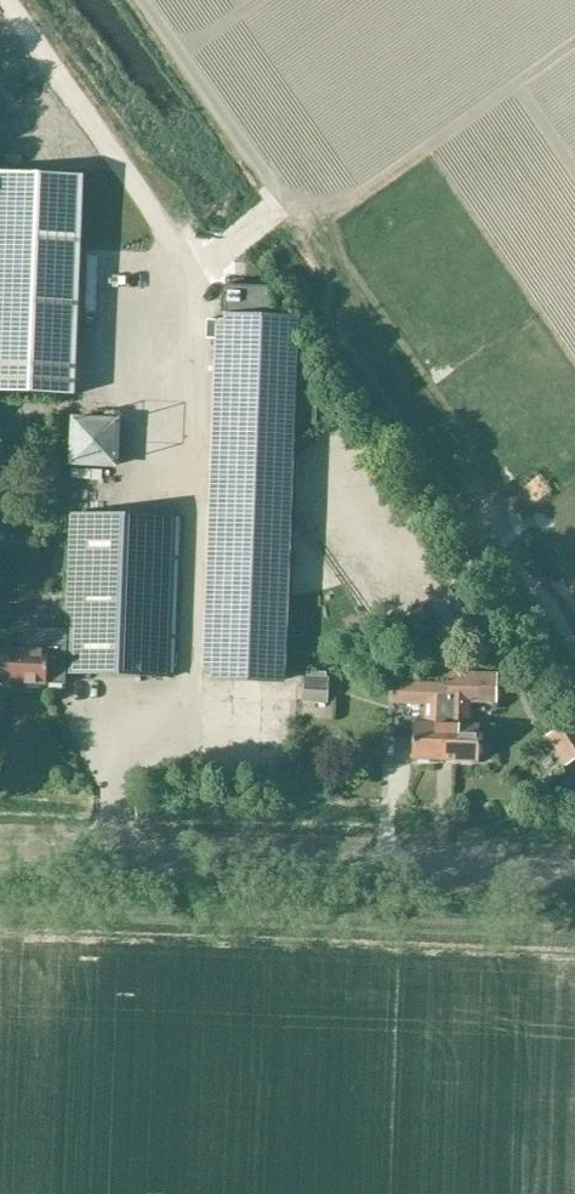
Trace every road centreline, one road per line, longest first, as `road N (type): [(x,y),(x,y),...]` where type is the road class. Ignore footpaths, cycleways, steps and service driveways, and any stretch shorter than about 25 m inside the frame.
road 1 (unclassified): [(574,874),(0,852)]

